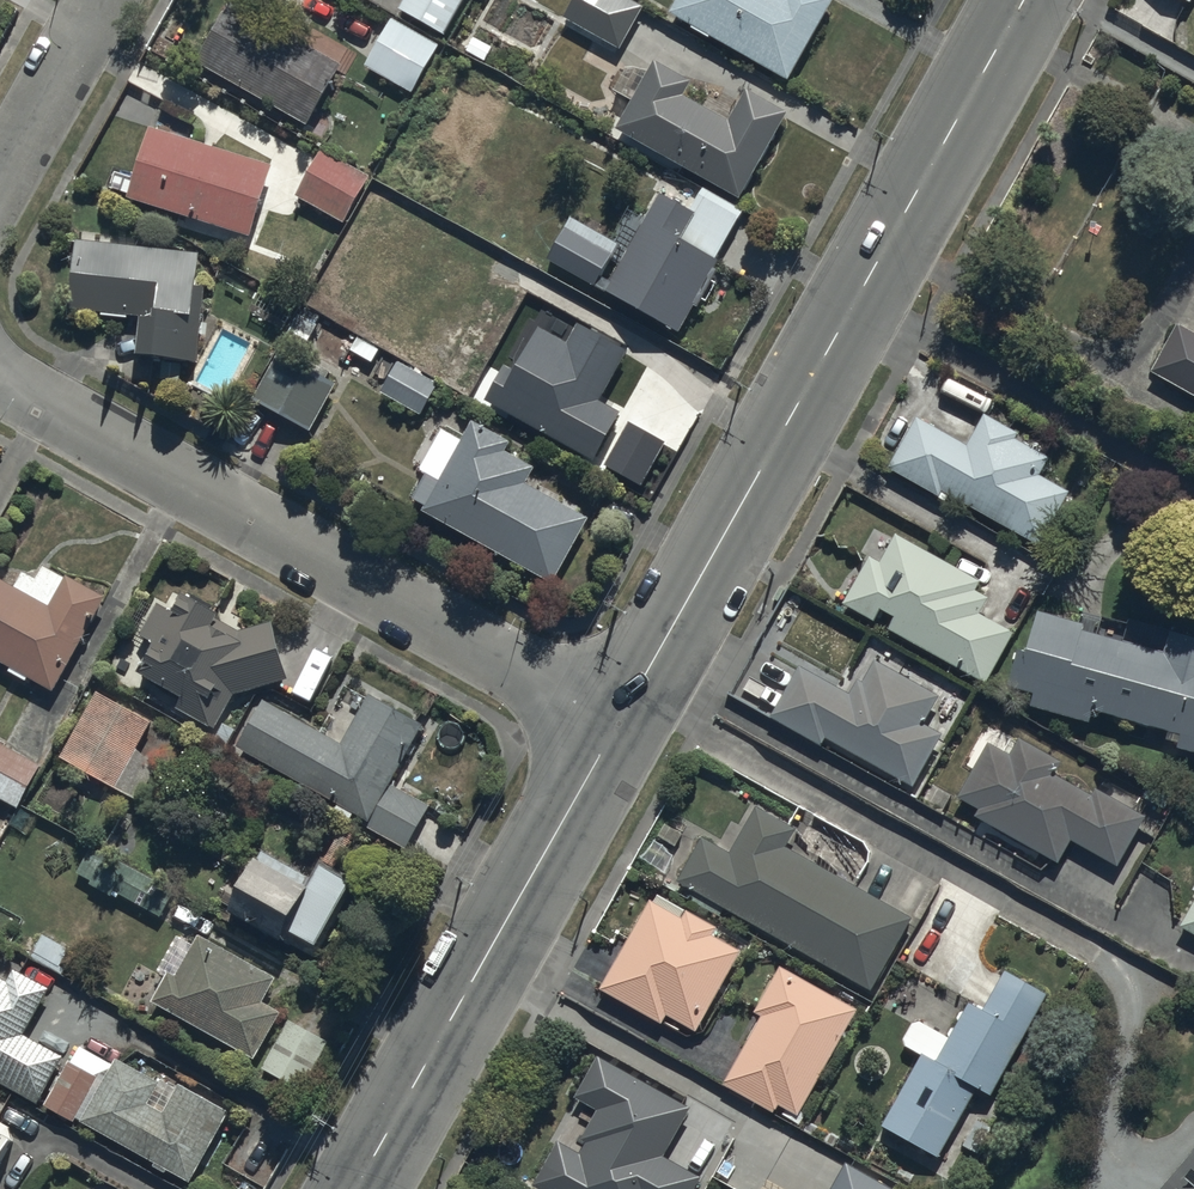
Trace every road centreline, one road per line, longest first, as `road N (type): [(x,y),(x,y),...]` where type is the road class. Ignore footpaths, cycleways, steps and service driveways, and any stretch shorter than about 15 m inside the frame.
road 1 (tertiary): [(1025,0),(617,733)]
road 2 (residential): [(617,733),(60,435),(0,358)]
road 3 (tertiary): [(617,733),(359,1188)]
road 4 (residential): [(0,182),(101,0)]

